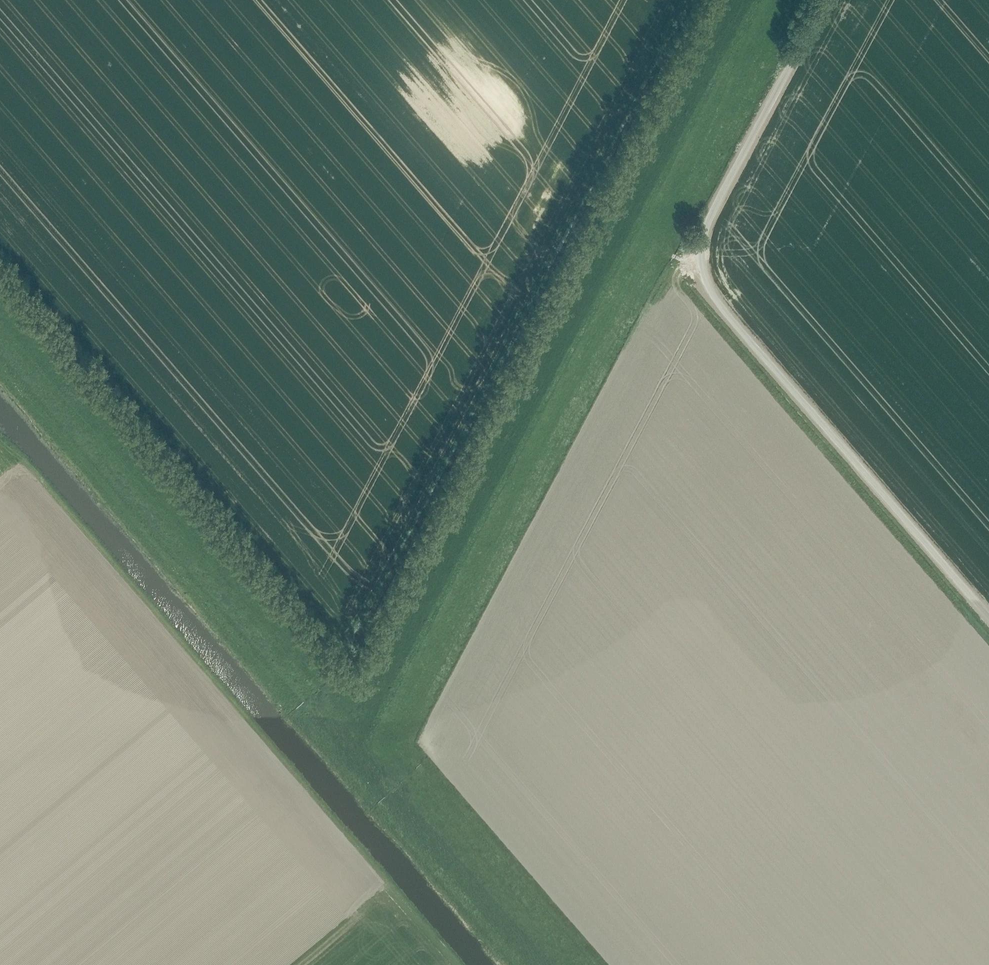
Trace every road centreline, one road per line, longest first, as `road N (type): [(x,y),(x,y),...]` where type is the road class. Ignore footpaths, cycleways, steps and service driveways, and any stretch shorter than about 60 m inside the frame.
road 1 (unclassified): [(988,611),(706,283),(698,243),(824,0)]

